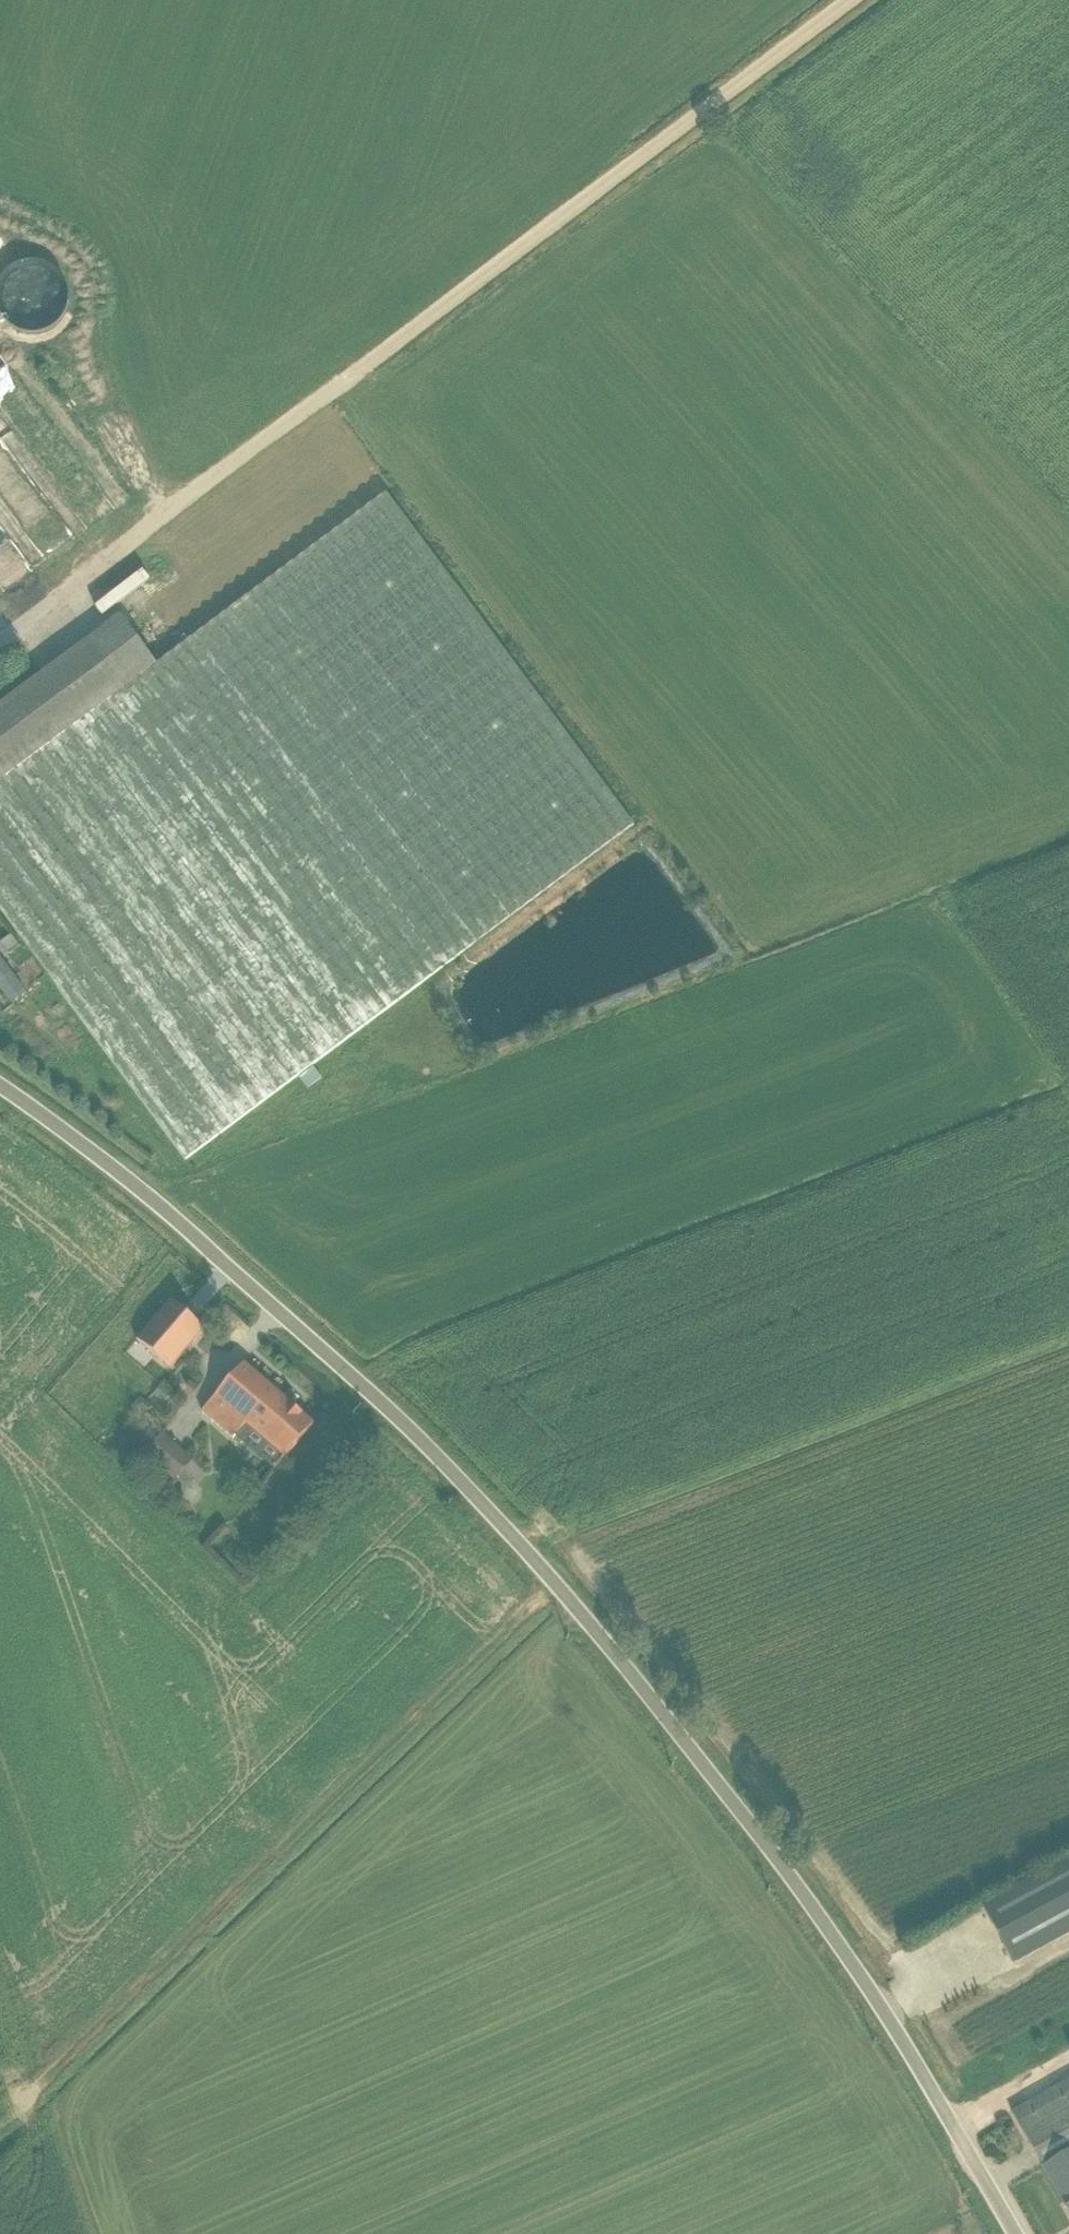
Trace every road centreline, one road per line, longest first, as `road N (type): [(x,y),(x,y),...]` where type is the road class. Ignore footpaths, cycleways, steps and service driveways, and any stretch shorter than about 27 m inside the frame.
road 1 (unclassified): [(0,1085),(201,1235),(466,1480),(573,1600),(882,1998),(1015,2233)]
road 2 (track): [(71,585),(847,0)]

